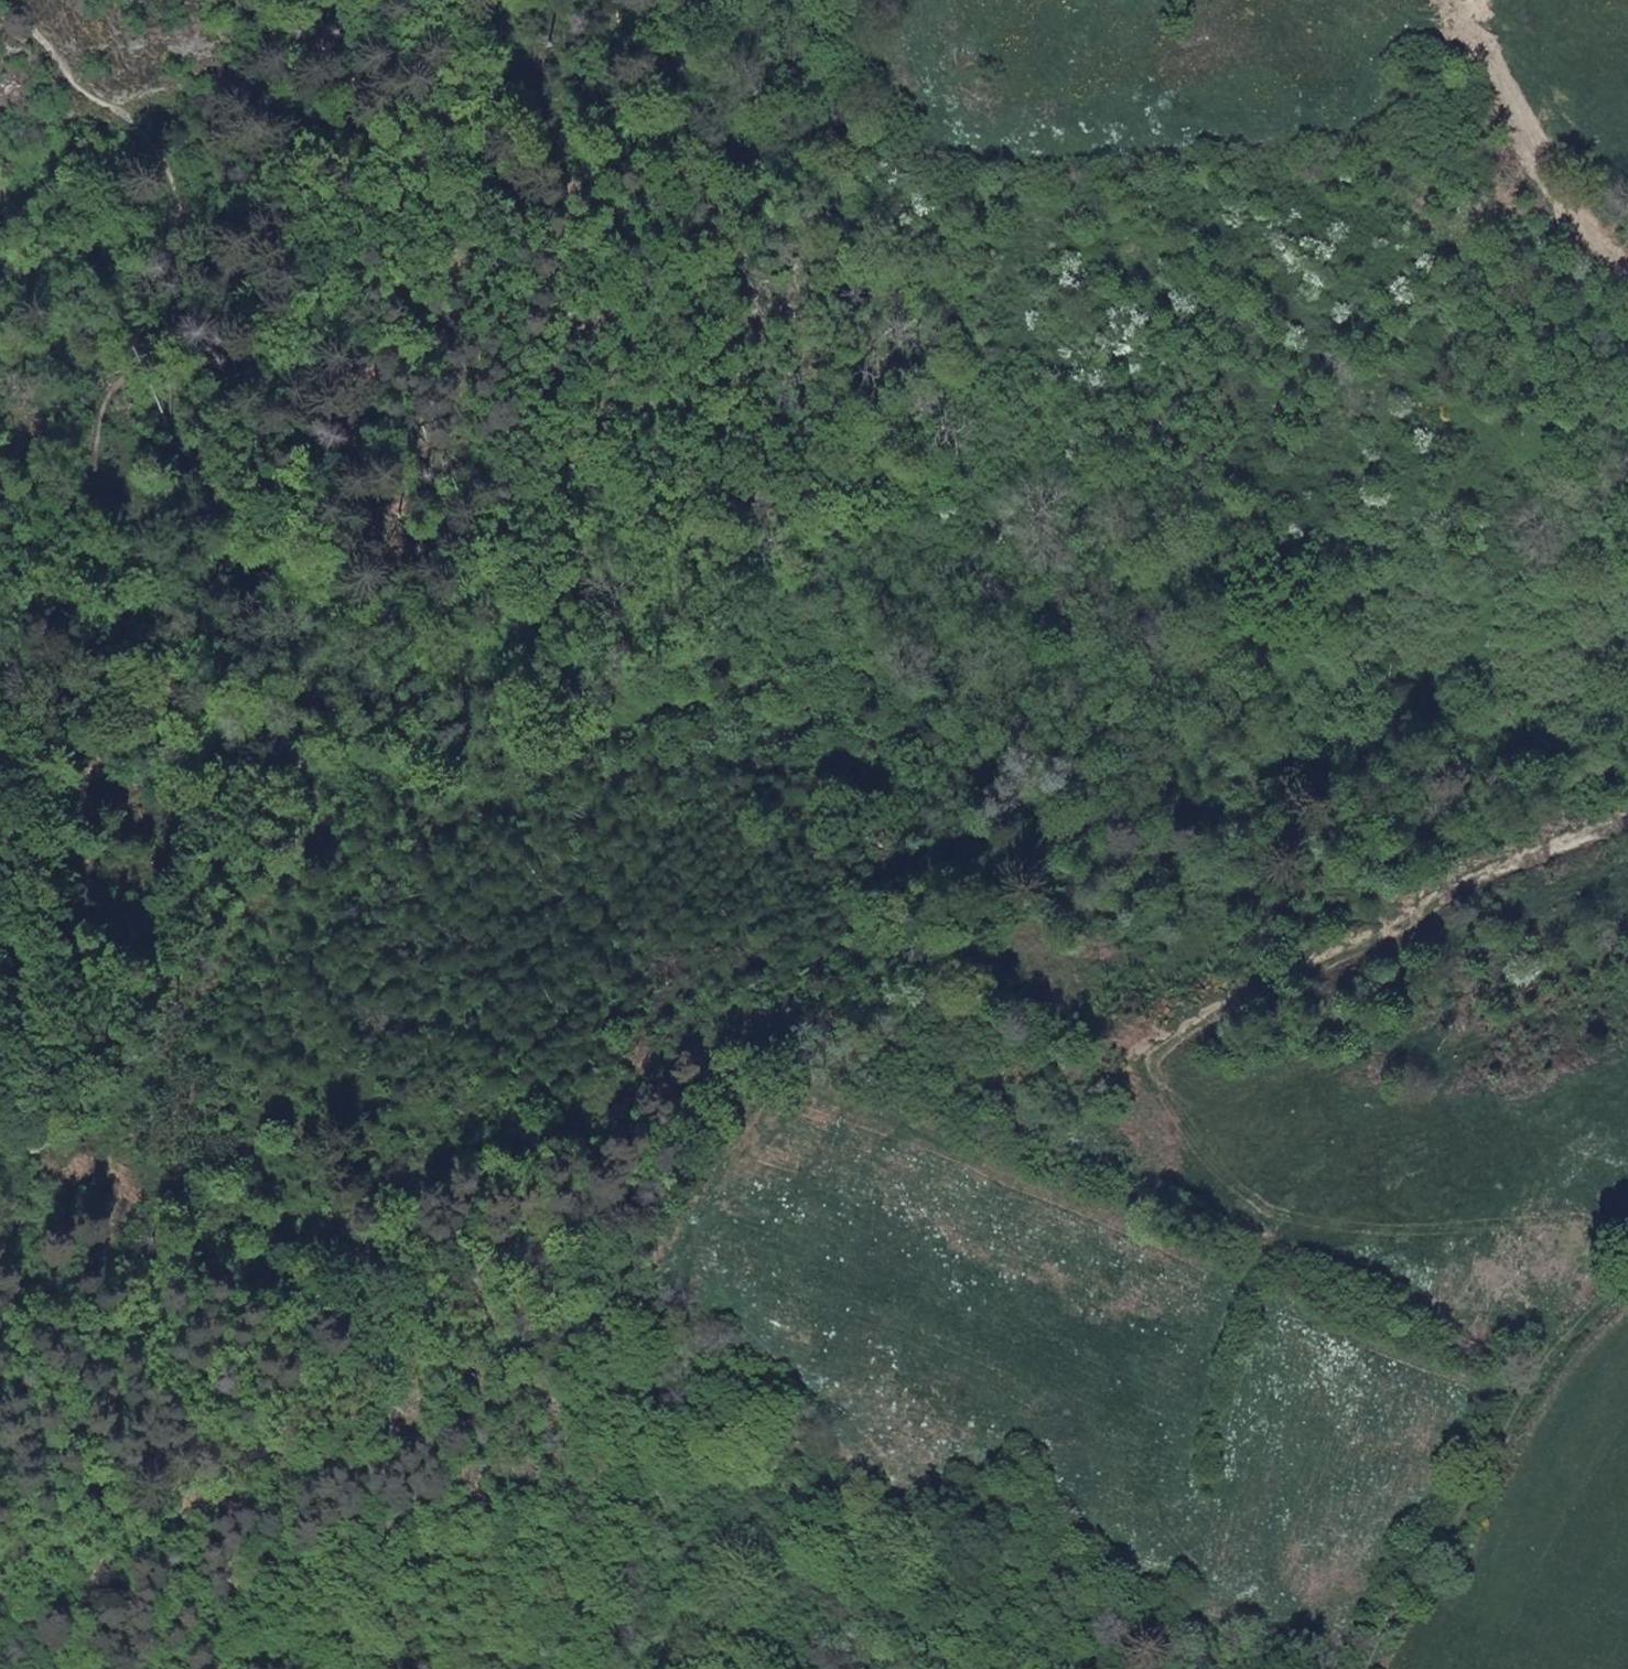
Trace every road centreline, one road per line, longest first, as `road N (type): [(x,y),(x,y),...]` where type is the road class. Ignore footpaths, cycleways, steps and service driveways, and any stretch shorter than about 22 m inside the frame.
road 1 (track): [(456,0),(500,167),(504,314),(464,462)]
road 2 (track): [(1627,1274),(1564,1343),(1450,1527),(1388,1668)]

